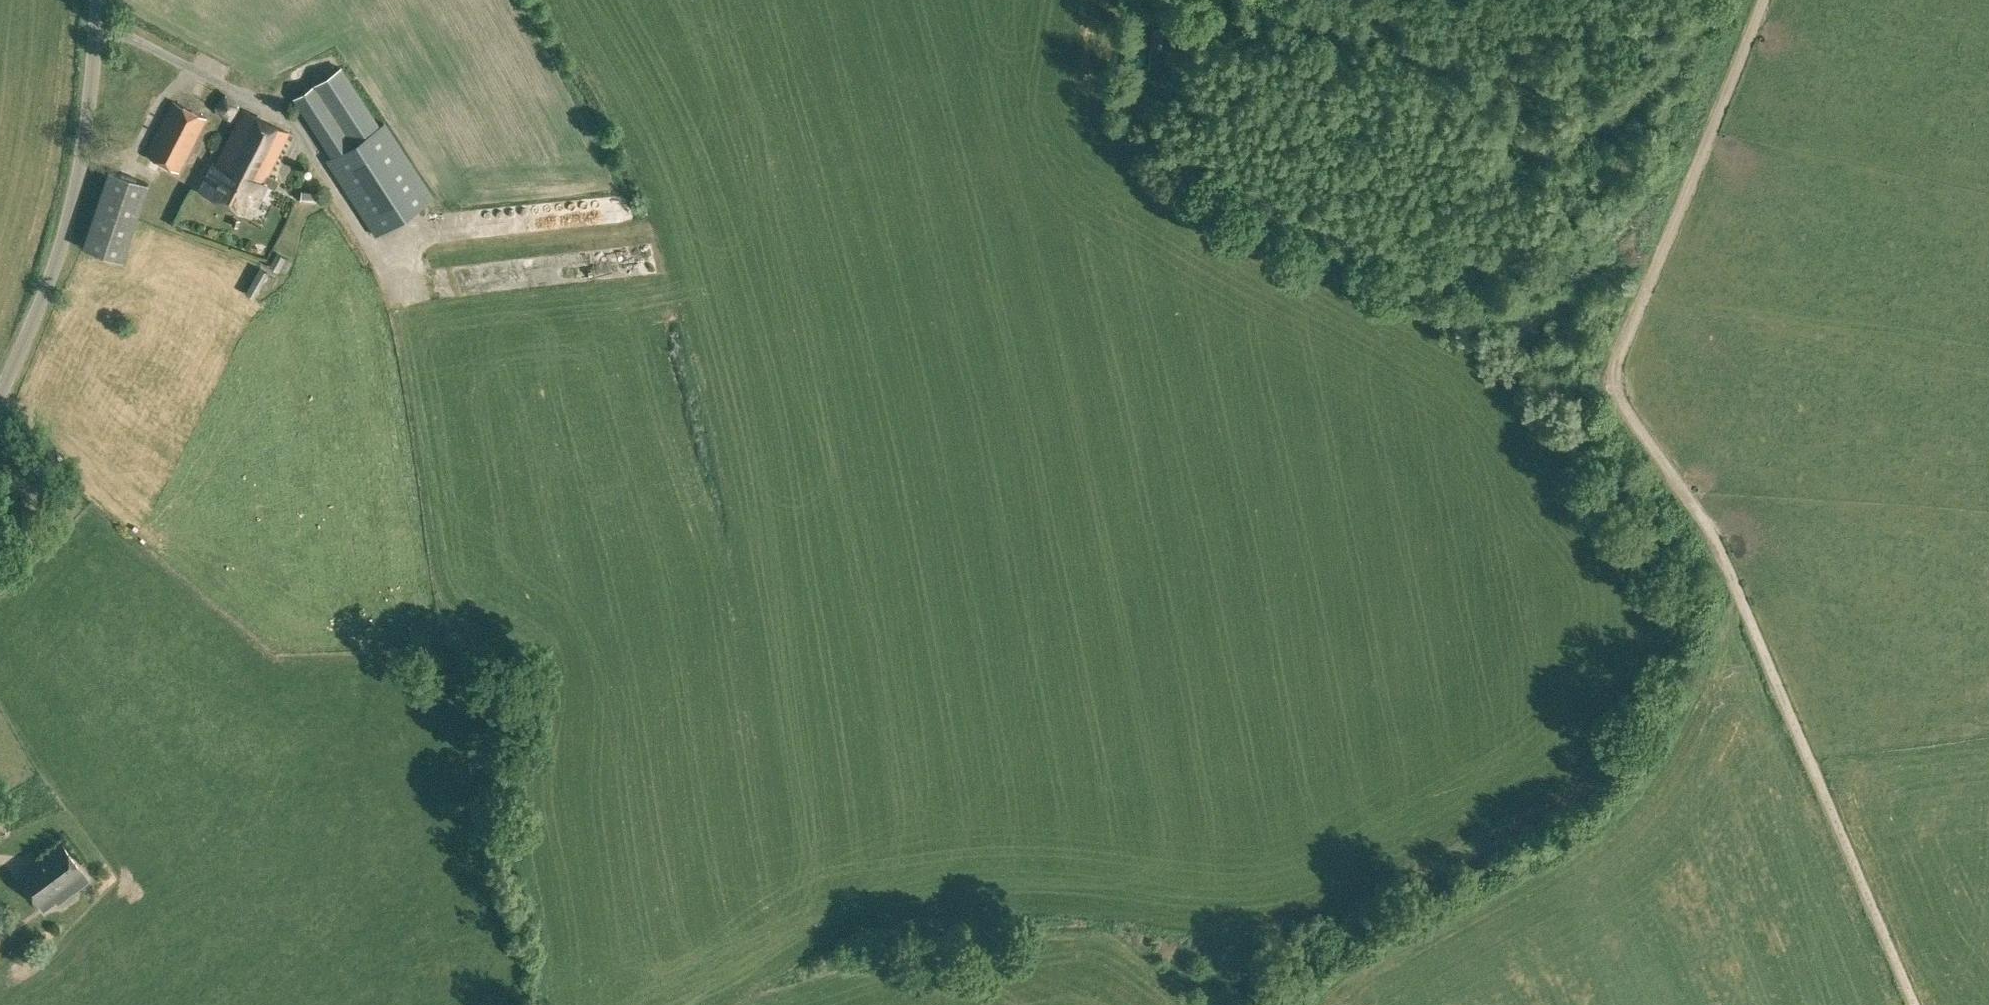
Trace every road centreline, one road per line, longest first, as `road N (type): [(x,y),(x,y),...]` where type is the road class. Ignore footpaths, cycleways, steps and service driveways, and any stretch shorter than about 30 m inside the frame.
road 1 (unclassified): [(0,398),(72,213),(98,0)]

